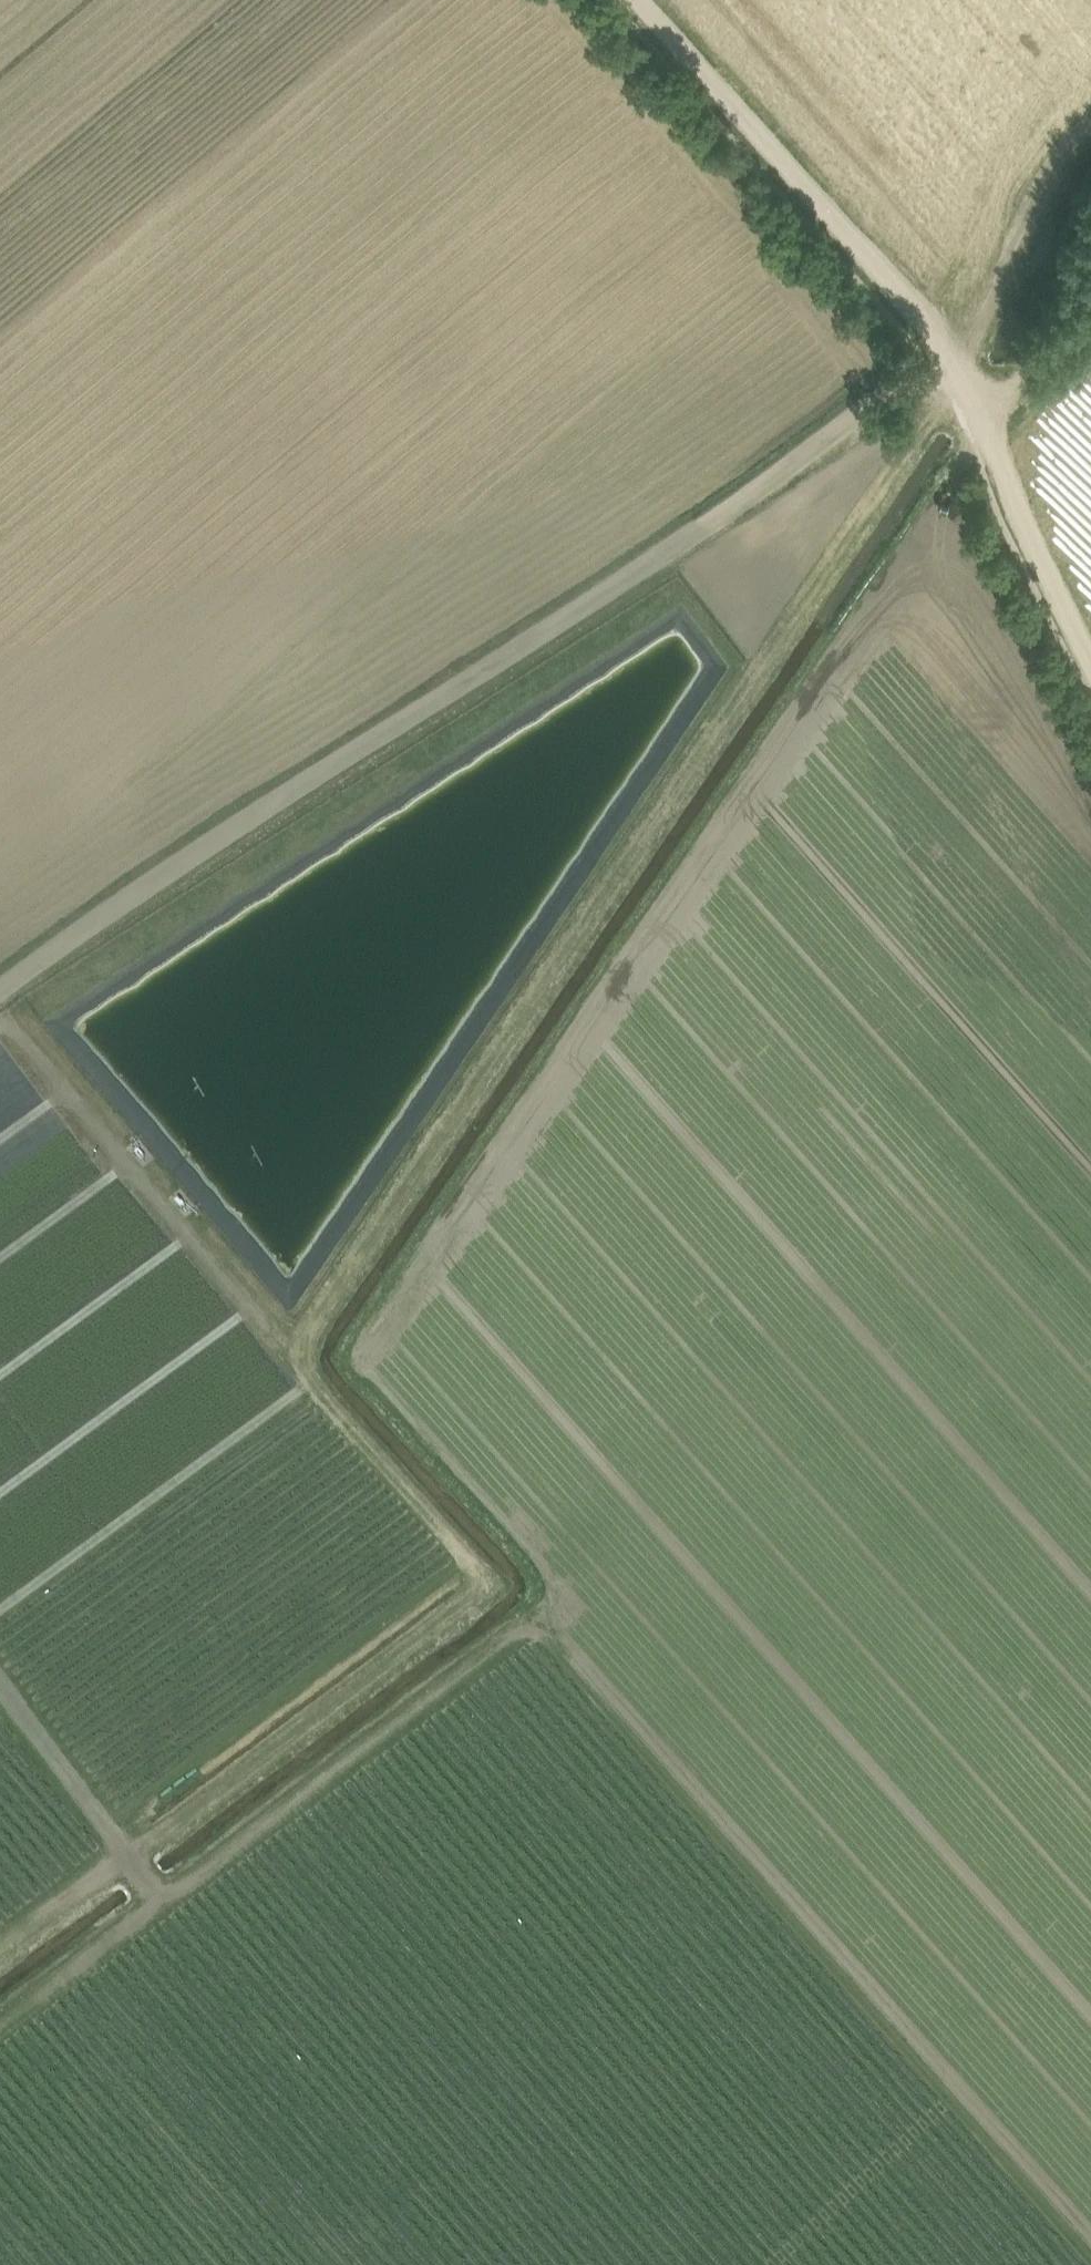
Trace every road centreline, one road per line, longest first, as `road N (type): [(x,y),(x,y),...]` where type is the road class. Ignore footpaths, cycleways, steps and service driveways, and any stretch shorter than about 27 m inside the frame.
road 1 (unclassified): [(0,996),(957,367)]
road 2 (track): [(957,367),(868,251),(640,0)]
road 3 (unclassified): [(1090,661),(957,367)]
road 4 (track): [(957,367),(1016,399),(1090,333)]

